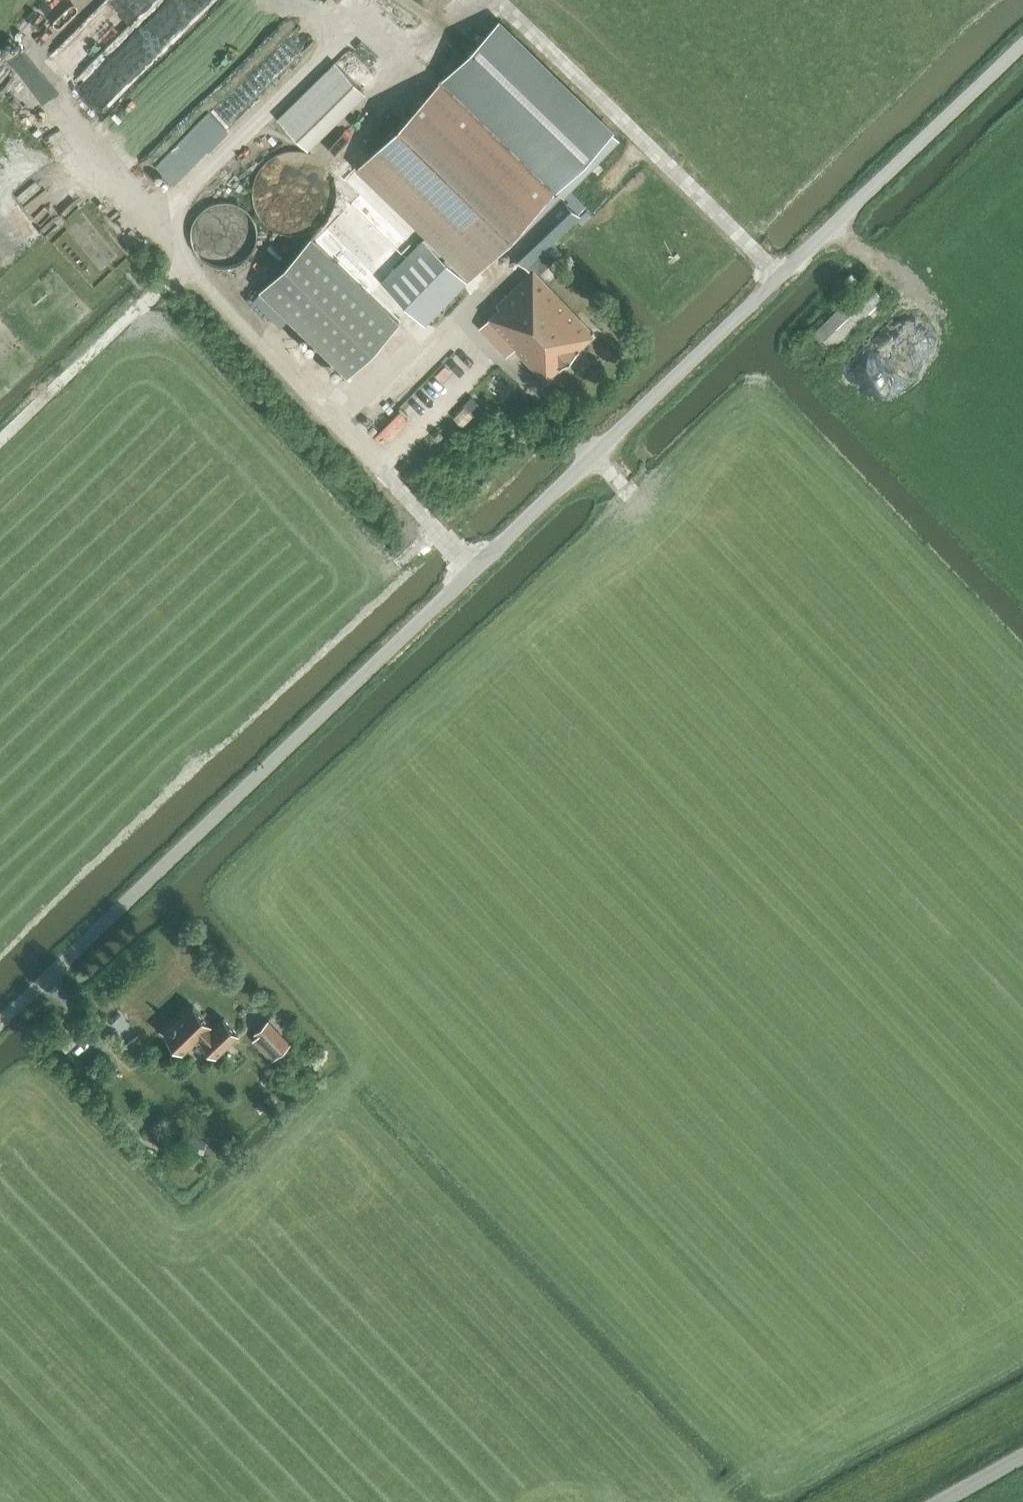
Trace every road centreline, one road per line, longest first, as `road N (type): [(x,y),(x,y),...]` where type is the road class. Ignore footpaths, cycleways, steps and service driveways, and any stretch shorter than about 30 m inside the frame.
road 1 (unclassified): [(0,1025),(1022,48)]

